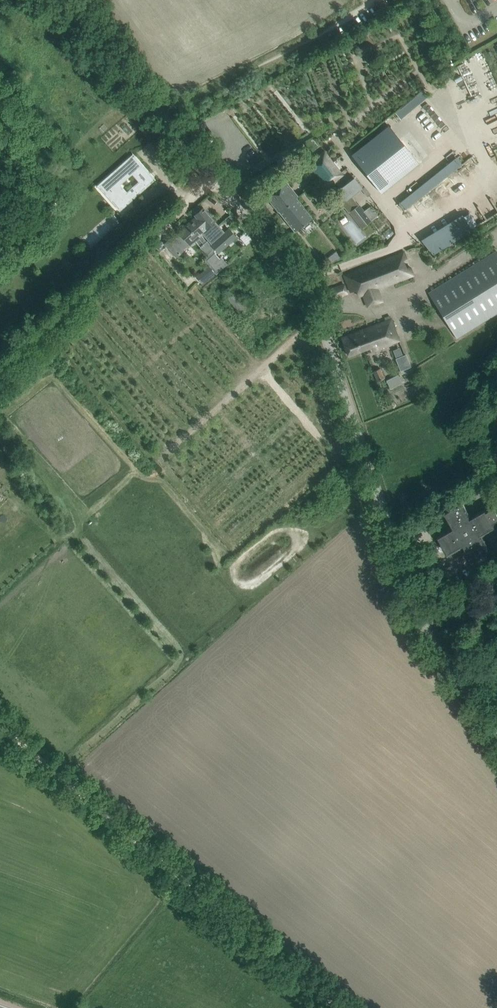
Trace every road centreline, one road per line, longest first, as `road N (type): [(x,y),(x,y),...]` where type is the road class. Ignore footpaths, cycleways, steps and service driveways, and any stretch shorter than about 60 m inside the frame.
road 1 (unclassified): [(496,728),(428,632),(314,309),(239,206),(144,110),(57,0)]
road 2 (track): [(0,724),(341,1007)]
road 3 (track): [(0,371),(215,179)]

